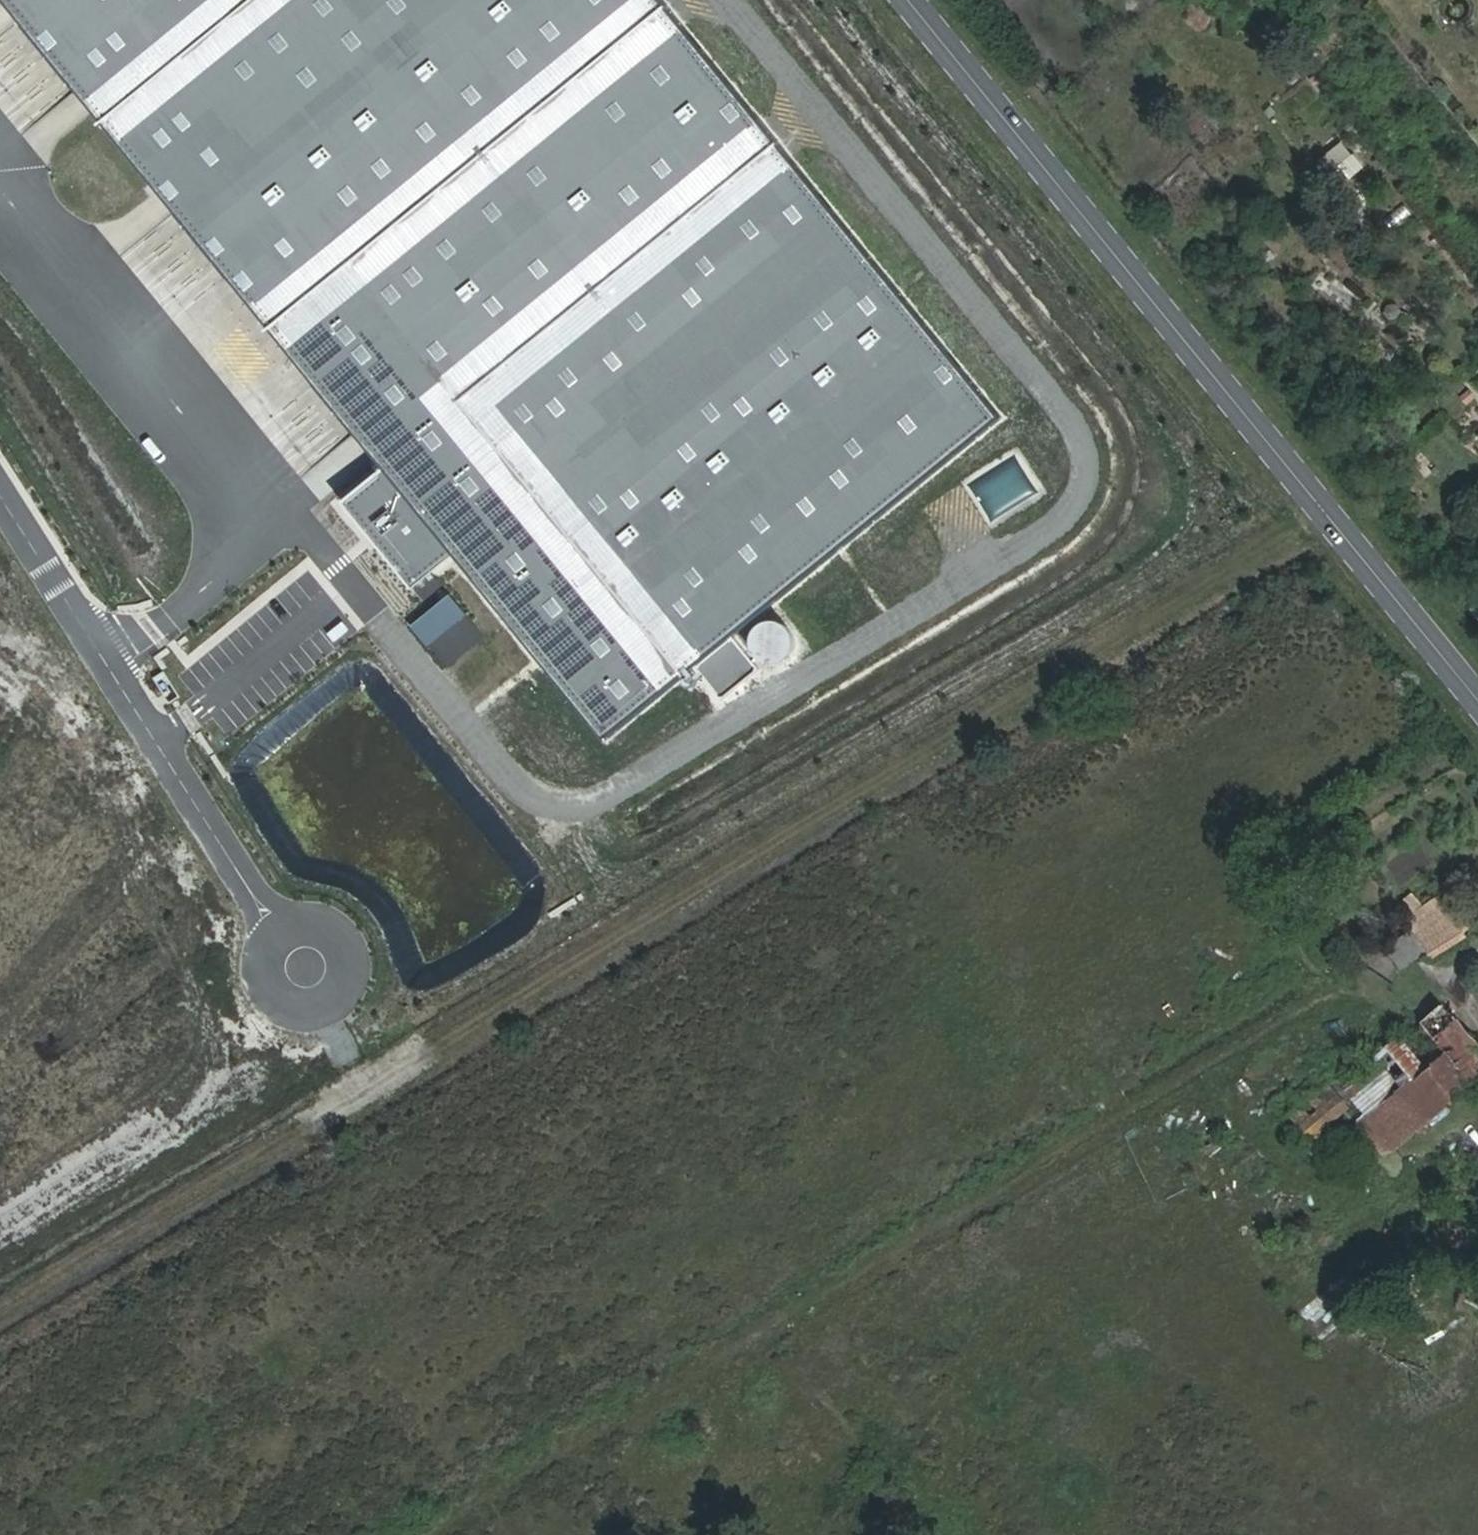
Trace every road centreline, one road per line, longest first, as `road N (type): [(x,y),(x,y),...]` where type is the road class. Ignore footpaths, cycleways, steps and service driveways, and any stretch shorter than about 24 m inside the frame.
road 1 (secondary): [(914,0),(1477,691)]
road 2 (unclassified): [(0,496),(307,968)]

